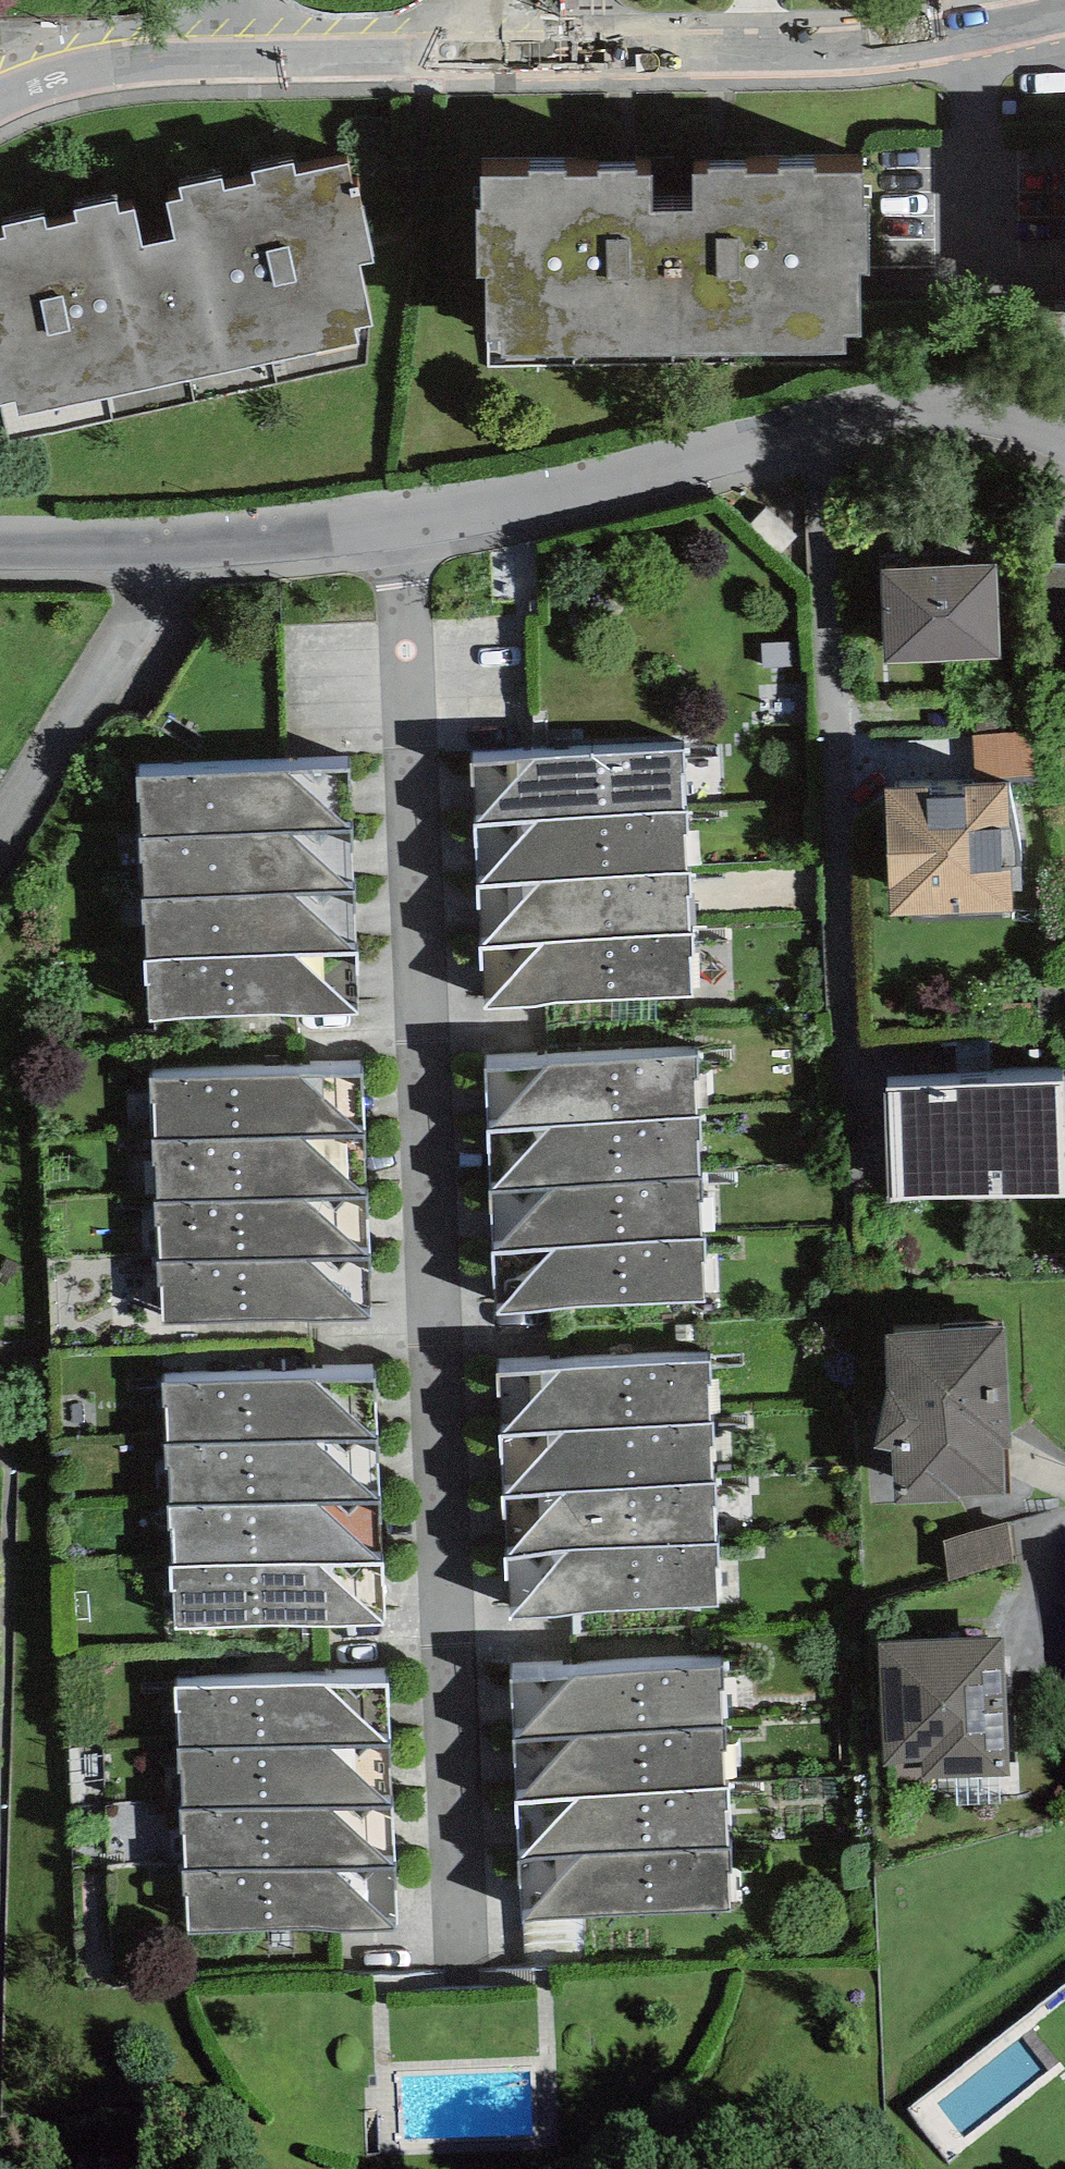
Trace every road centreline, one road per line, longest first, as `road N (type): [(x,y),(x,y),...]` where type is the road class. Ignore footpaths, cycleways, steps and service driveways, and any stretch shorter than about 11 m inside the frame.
road 1 (residential): [(395,523),(461,1981)]
road 2 (residential): [(1064,25),(929,50),(140,70),(73,80),(0,108)]
road 3 (tertiary): [(395,523),(583,492),(816,428),(930,406),(1032,421),(1064,439)]
road 4 (residential): [(173,545),(0,837)]
road 5 (tertiary): [(173,545),(395,523)]
road 6 (tertiary): [(0,545),(173,545)]

